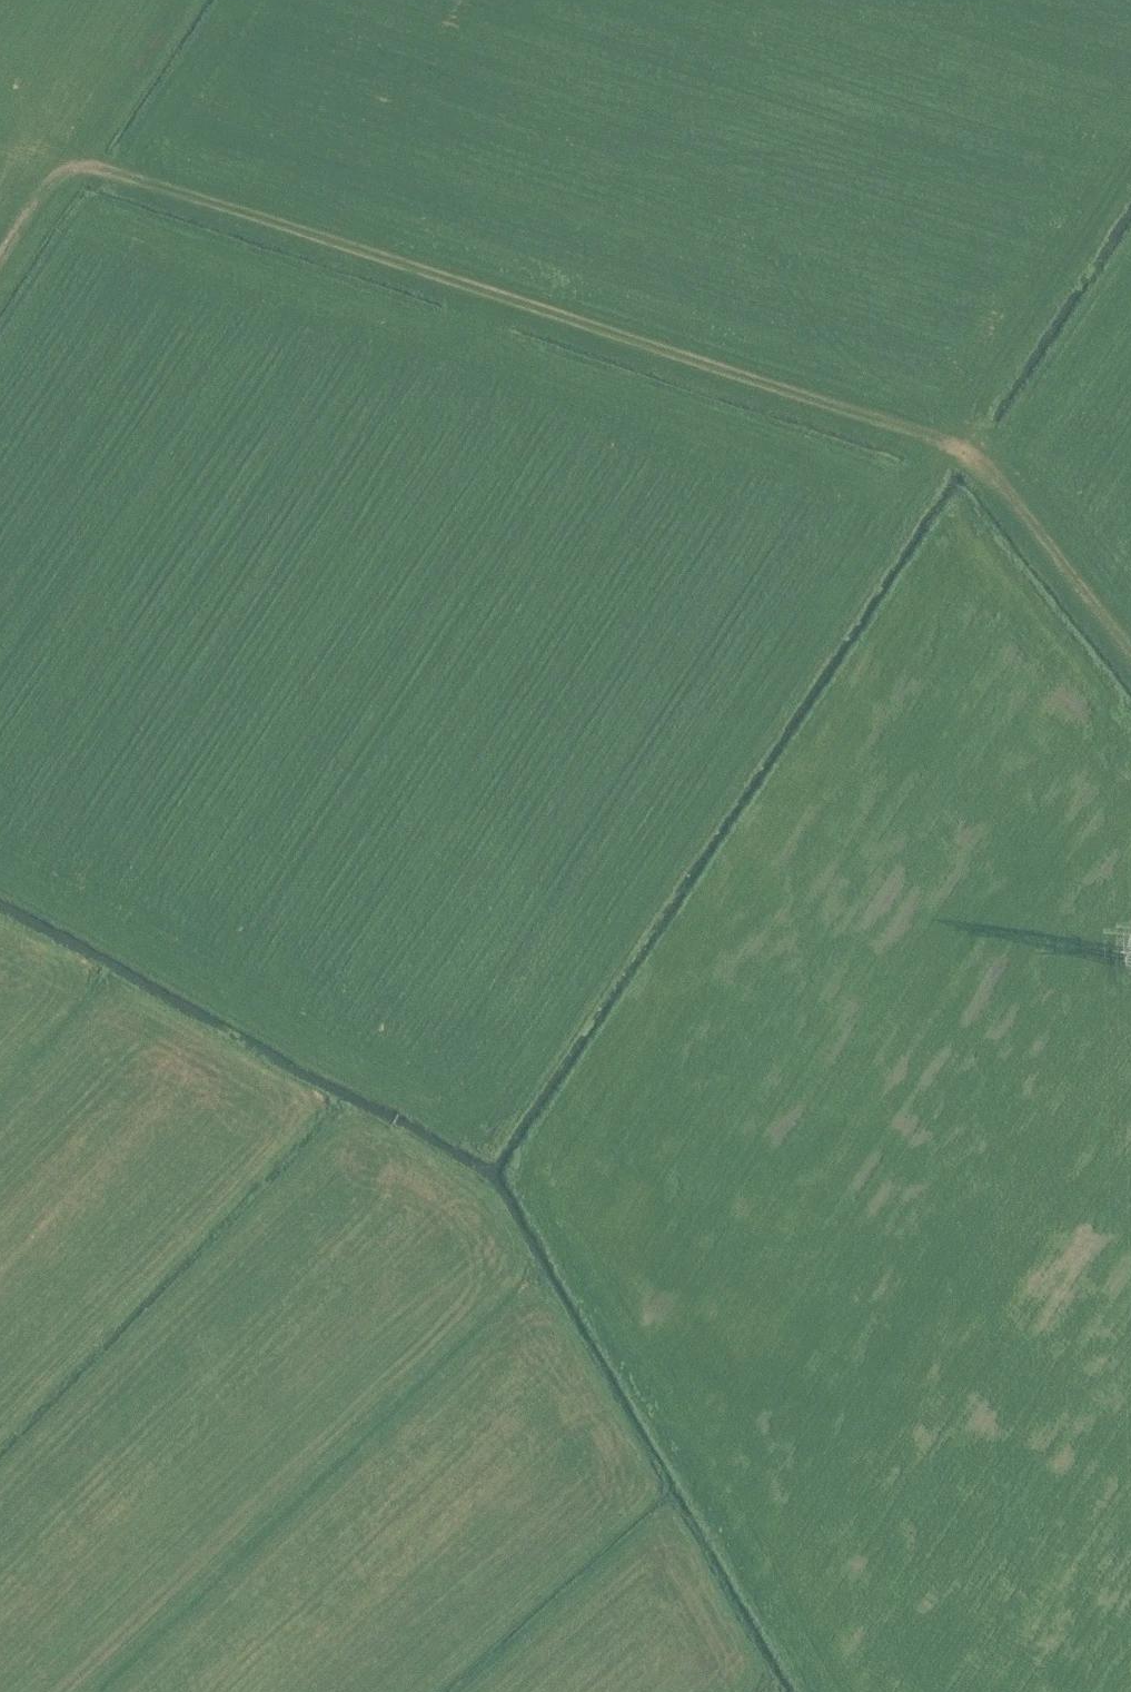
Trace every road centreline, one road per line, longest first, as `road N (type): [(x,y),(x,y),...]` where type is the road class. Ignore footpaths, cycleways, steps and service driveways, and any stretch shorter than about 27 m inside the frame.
road 1 (track): [(0,244),(44,175),(75,161),(99,163),(941,435),(974,448),(1130,649)]
road 2 (track): [(918,474),(1130,146)]

